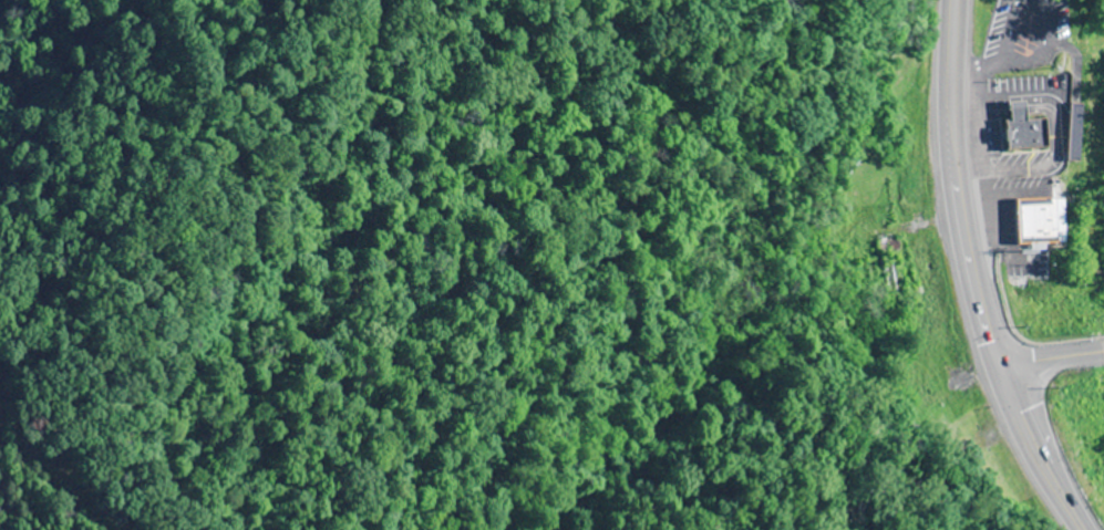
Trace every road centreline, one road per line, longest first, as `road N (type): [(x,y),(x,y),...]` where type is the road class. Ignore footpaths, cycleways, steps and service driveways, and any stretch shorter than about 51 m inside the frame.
road 1 (primary): [(1082,529),(1000,373),(968,266),(951,150),(952,0)]

